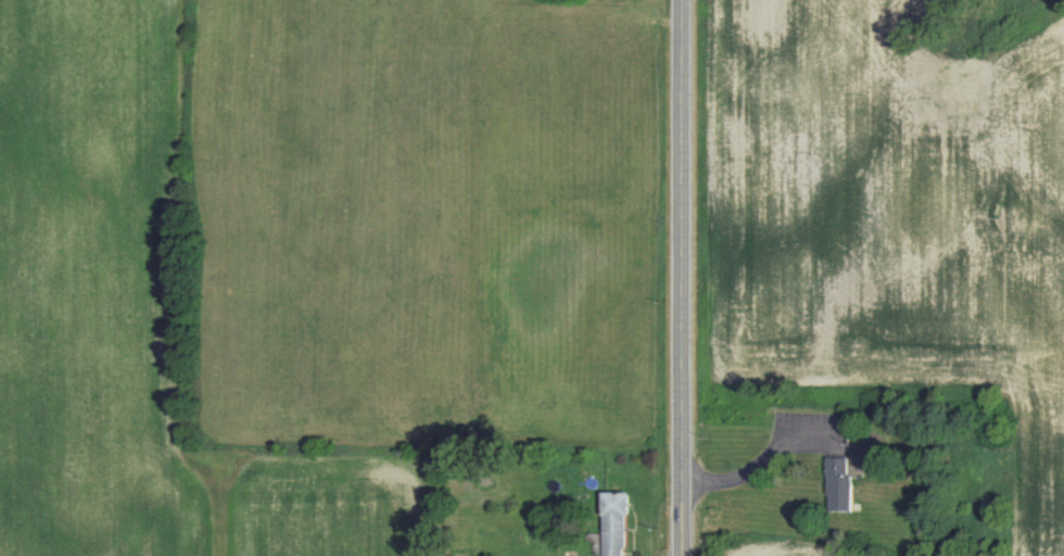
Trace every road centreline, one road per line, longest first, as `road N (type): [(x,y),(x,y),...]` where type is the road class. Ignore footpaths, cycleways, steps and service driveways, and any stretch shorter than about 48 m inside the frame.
road 1 (secondary): [(688,0),(687,555)]

